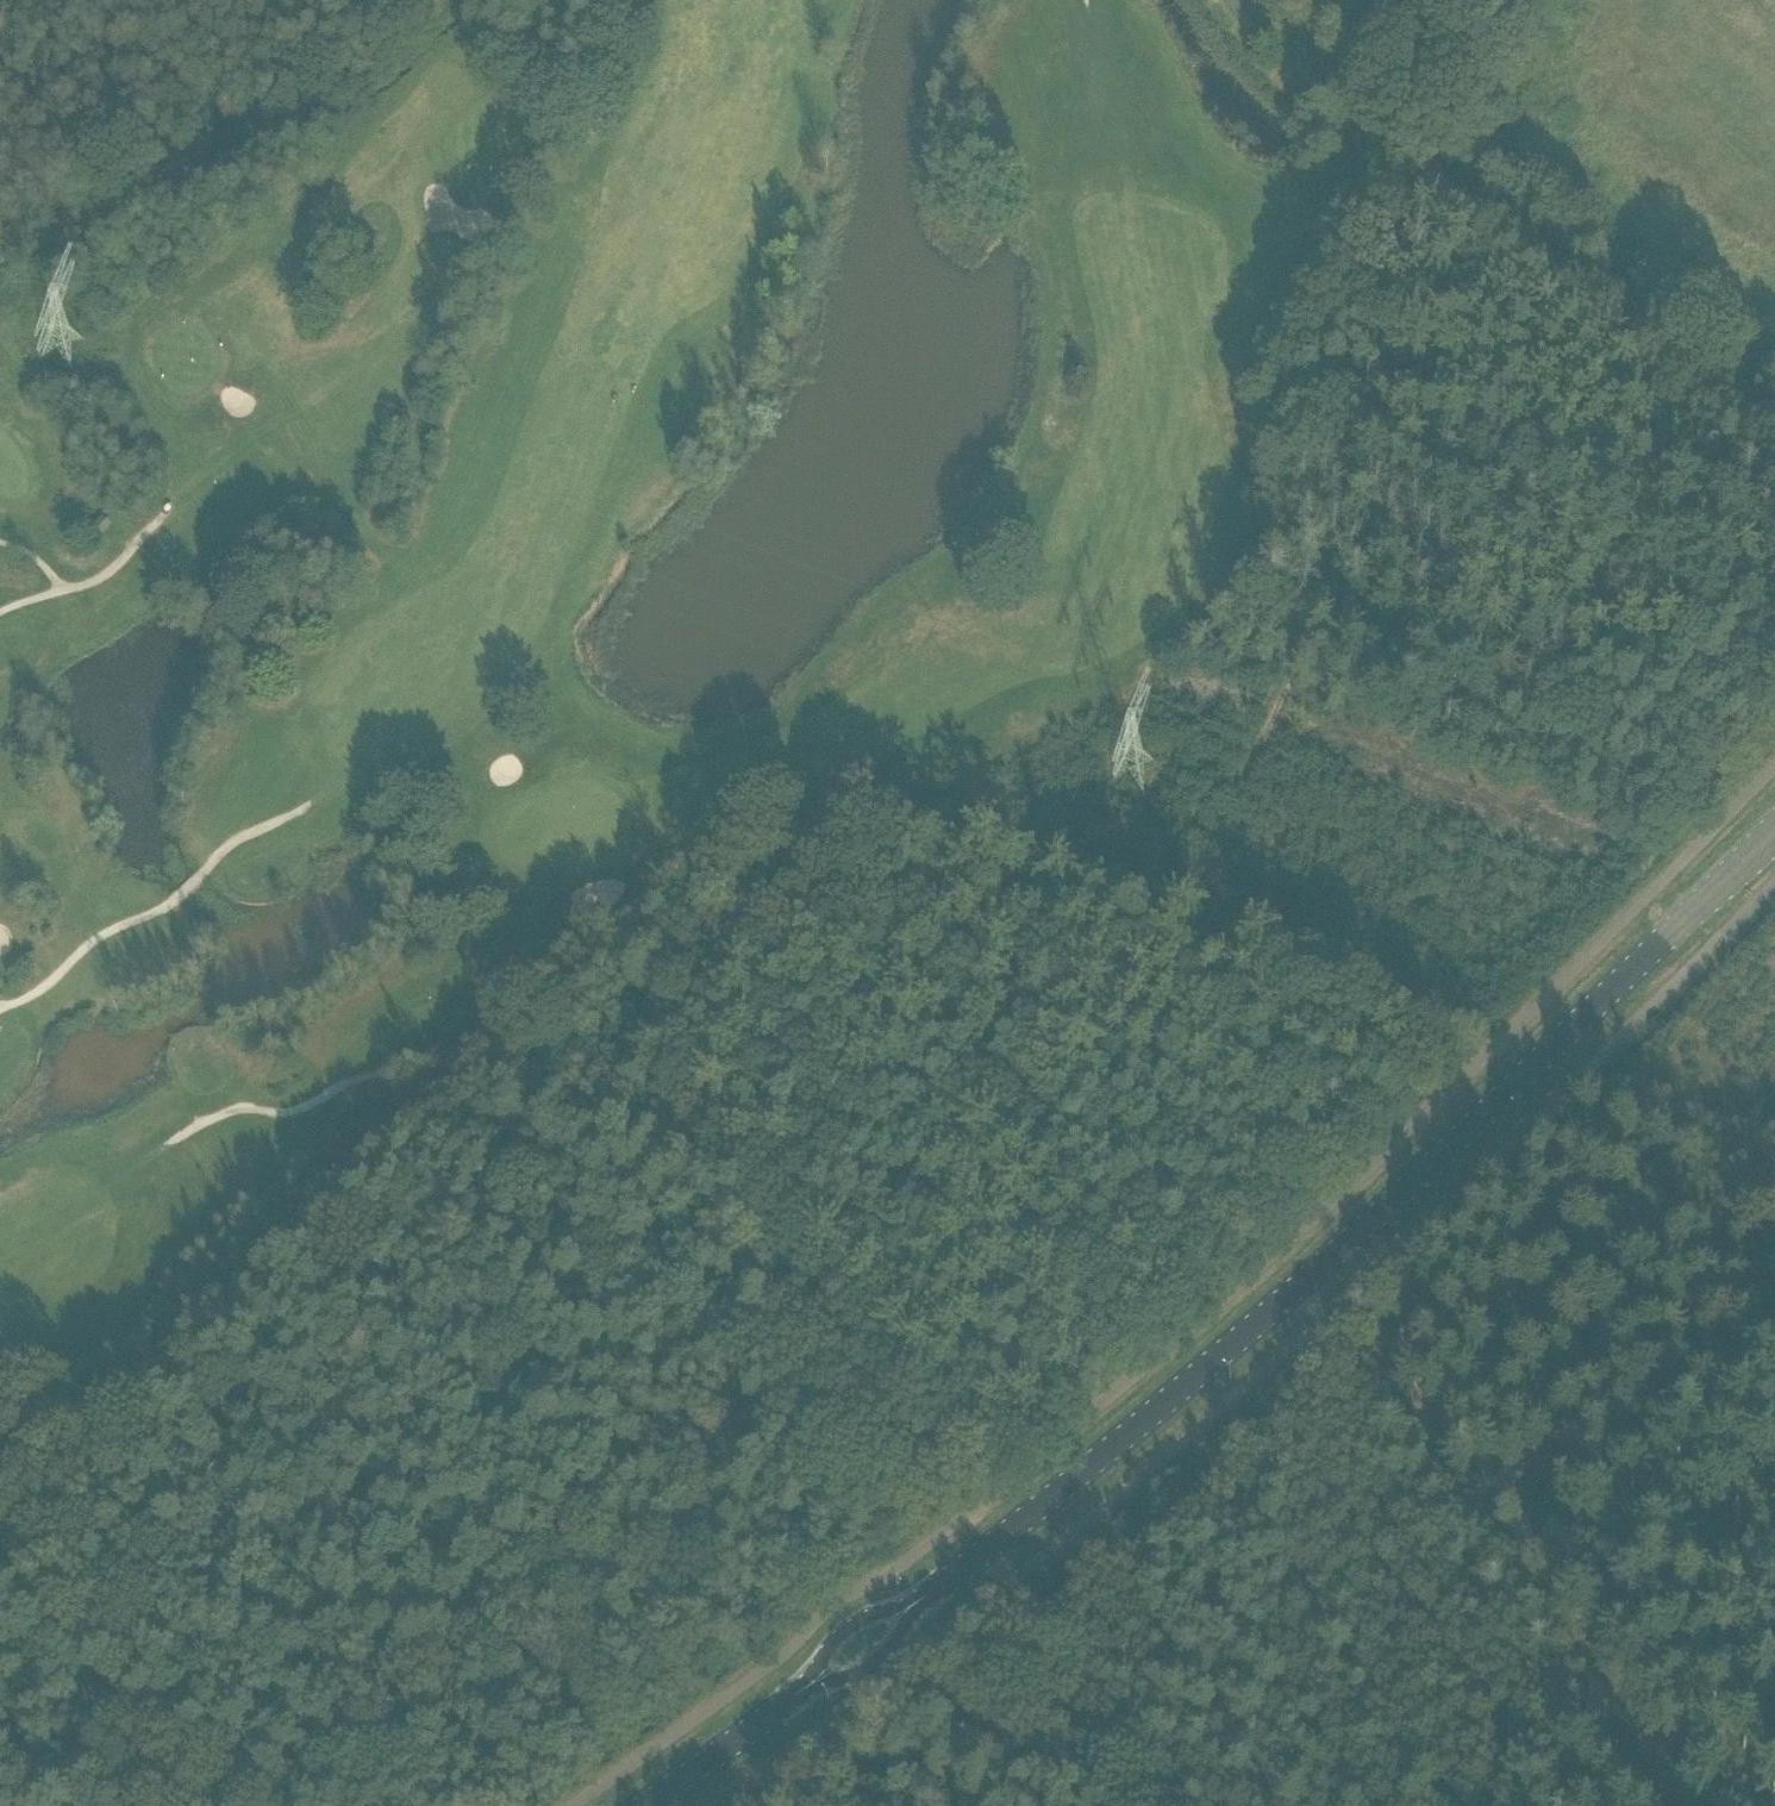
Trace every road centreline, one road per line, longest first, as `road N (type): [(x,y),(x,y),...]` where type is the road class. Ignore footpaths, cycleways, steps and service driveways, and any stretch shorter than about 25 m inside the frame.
road 1 (tertiary): [(648,1805),(985,1554),(1173,1399),(1451,1148),(1722,886)]
road 2 (unclassified): [(1774,453),(1359,123)]
road 3 (track): [(1171,1805),(985,1554)]
road 4 (track): [(1297,1287),(1478,1518)]
road 5 (track): [(1478,1518),(1609,1700)]
road 6 (unclassified): [(1359,123),(1270,47),(1240,0)]
road 7 (track): [(1609,1700),(1491,1805)]
road 8 (unclassified): [(1359,123),(1408,0)]
road 9 (track): [(1609,1700),(1689,1805)]

